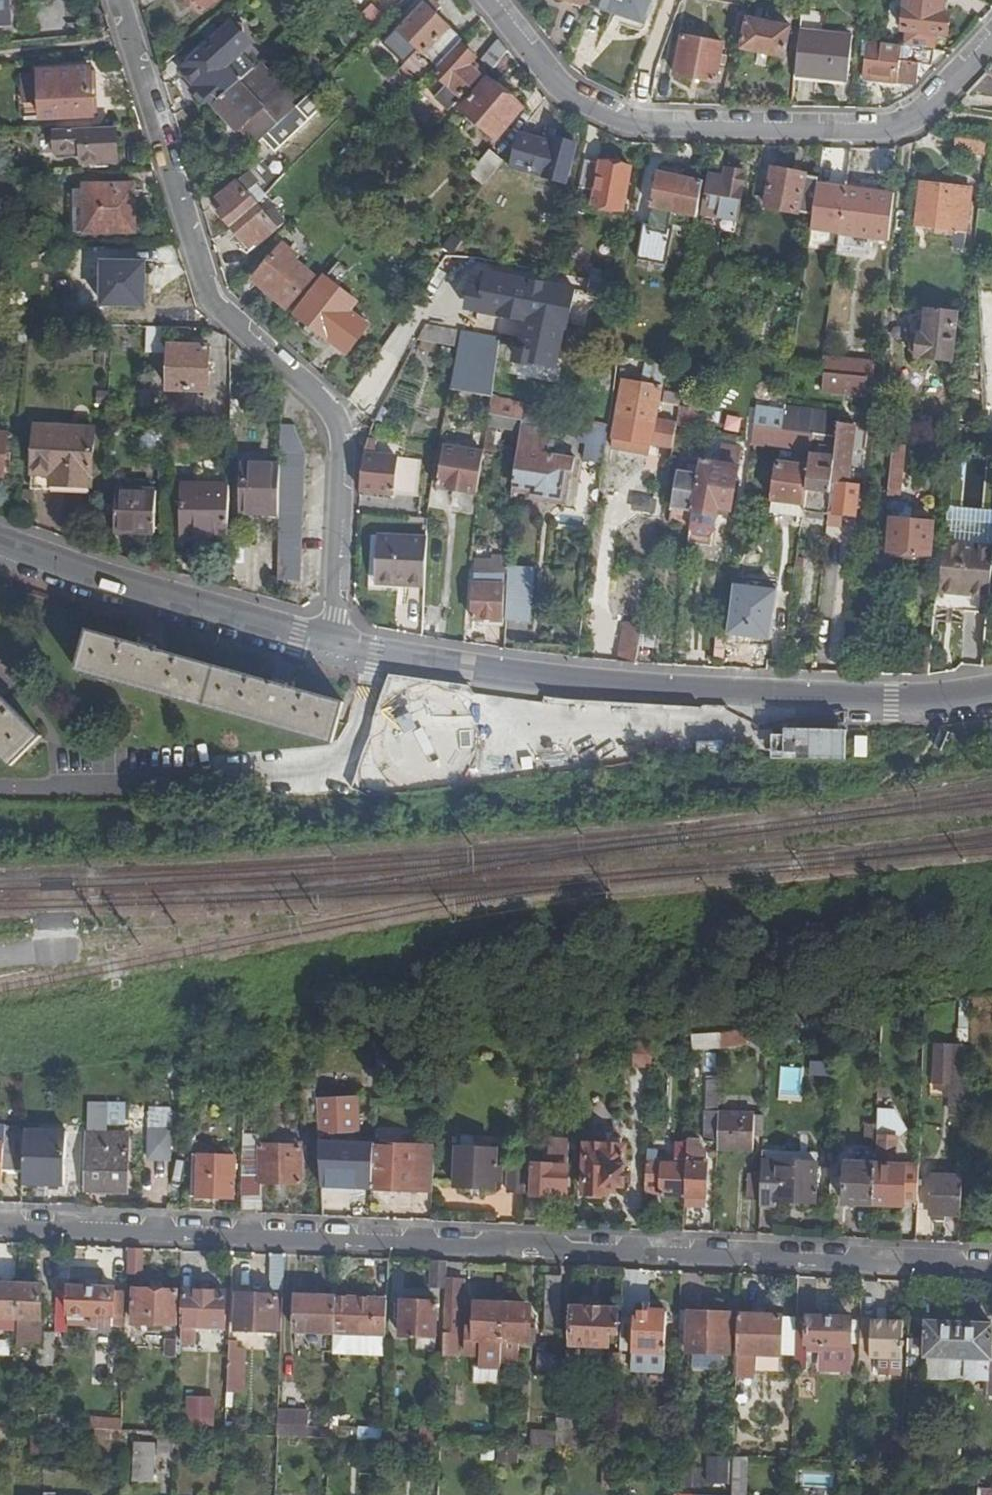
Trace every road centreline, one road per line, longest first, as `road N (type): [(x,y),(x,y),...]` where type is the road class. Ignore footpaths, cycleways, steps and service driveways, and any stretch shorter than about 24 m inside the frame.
road 1 (residential): [(991,1268),(0,1225)]
road 2 (residential): [(122,0),(218,307),(315,395),(337,431),(327,644)]
road 3 (residential): [(327,644),(582,685),(744,697),(894,702),(991,689)]
road 4 (residential): [(496,0),(563,88),(645,126),(905,124),(934,107),(991,38)]
road 5 (residential): [(0,541),(173,602),(327,644)]
road 6 (track): [(593,476),(588,518),(548,514),(537,679)]
road 7 (track): [(508,328),(418,314),(337,431)]
road 8 (track): [(657,506),(617,501),(596,686)]

